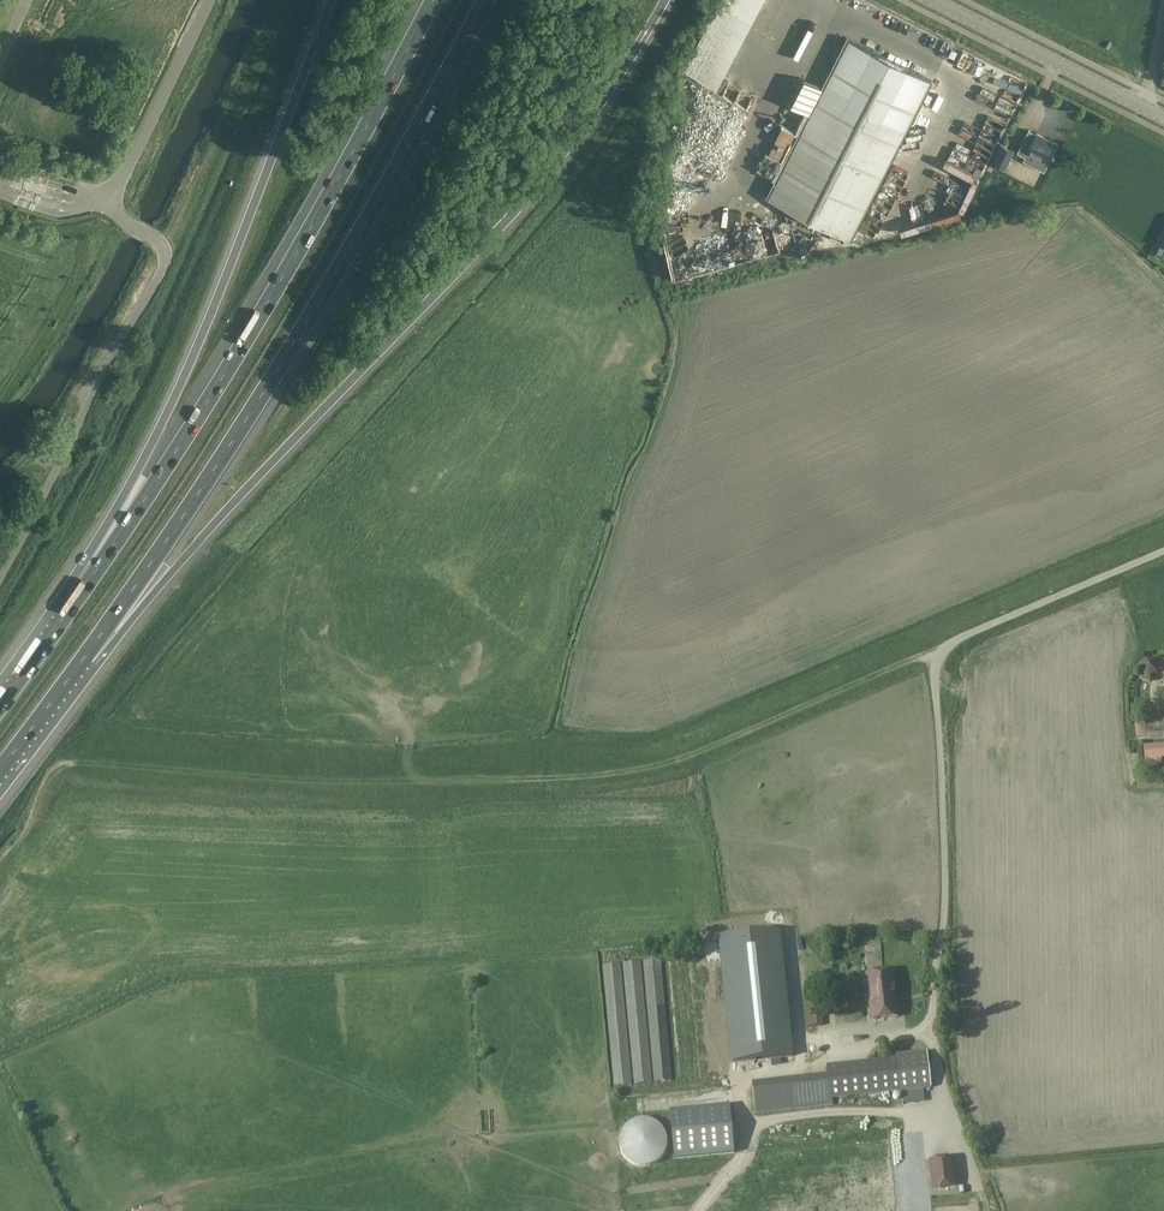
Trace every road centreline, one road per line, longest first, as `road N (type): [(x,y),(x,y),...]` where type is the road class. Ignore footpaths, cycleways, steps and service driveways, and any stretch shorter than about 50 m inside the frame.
road 1 (motorway): [(84,658),(508,225),(581,136),(665,0)]
road 2 (track): [(1163,550),(951,637),(937,659),(945,910),(938,1068),(988,1210)]
road 3 (motorway): [(84,658),(245,422),(486,0)]
road 4 (motorway): [(433,0),(206,405),(72,606)]
road 5 (motorway): [(332,0),(211,314),(72,606)]
road 6 (unclassified): [(209,0),(111,198),(42,193)]
road 7 (tertiary): [(1163,116),(934,0)]
road 8 (motorway): [(0,766),(84,658)]
road 9 (motorway): [(72,606),(0,706)]

